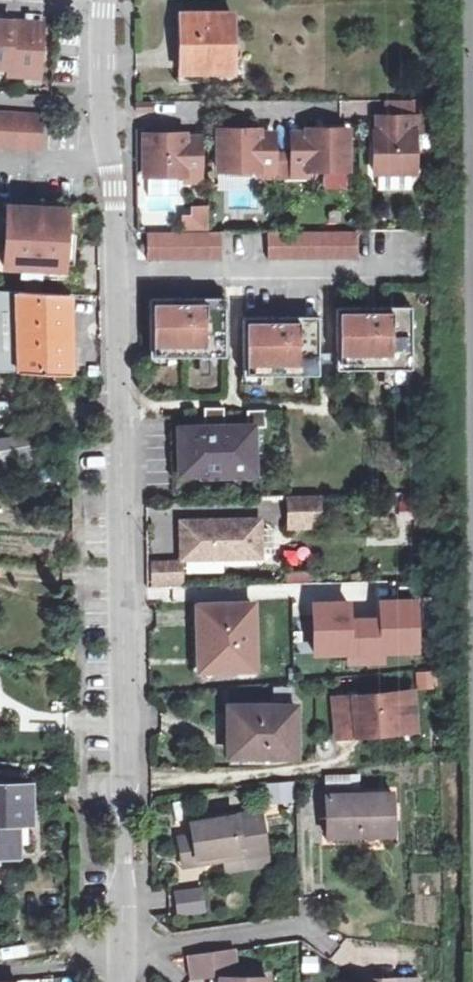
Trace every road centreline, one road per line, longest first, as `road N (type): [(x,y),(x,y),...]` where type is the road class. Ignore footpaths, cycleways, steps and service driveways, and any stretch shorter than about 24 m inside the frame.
road 1 (residential): [(126,981),(120,268)]
road 2 (residential): [(120,268),(401,266)]
road 3 (residential): [(120,268),(105,102),(106,0)]

